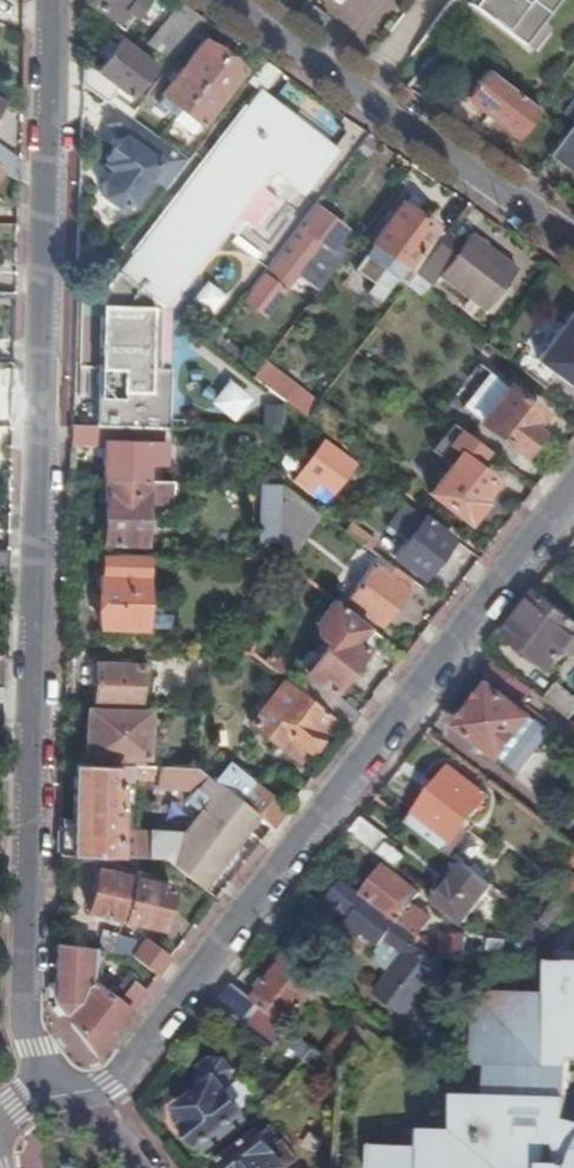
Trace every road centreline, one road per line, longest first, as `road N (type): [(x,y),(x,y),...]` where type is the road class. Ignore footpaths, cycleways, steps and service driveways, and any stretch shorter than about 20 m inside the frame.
road 1 (residential): [(57,0),(21,1017),(44,1097)]
road 2 (residential): [(88,1090),(110,1085),(573,485)]
road 3 (residential): [(573,240),(231,0)]

